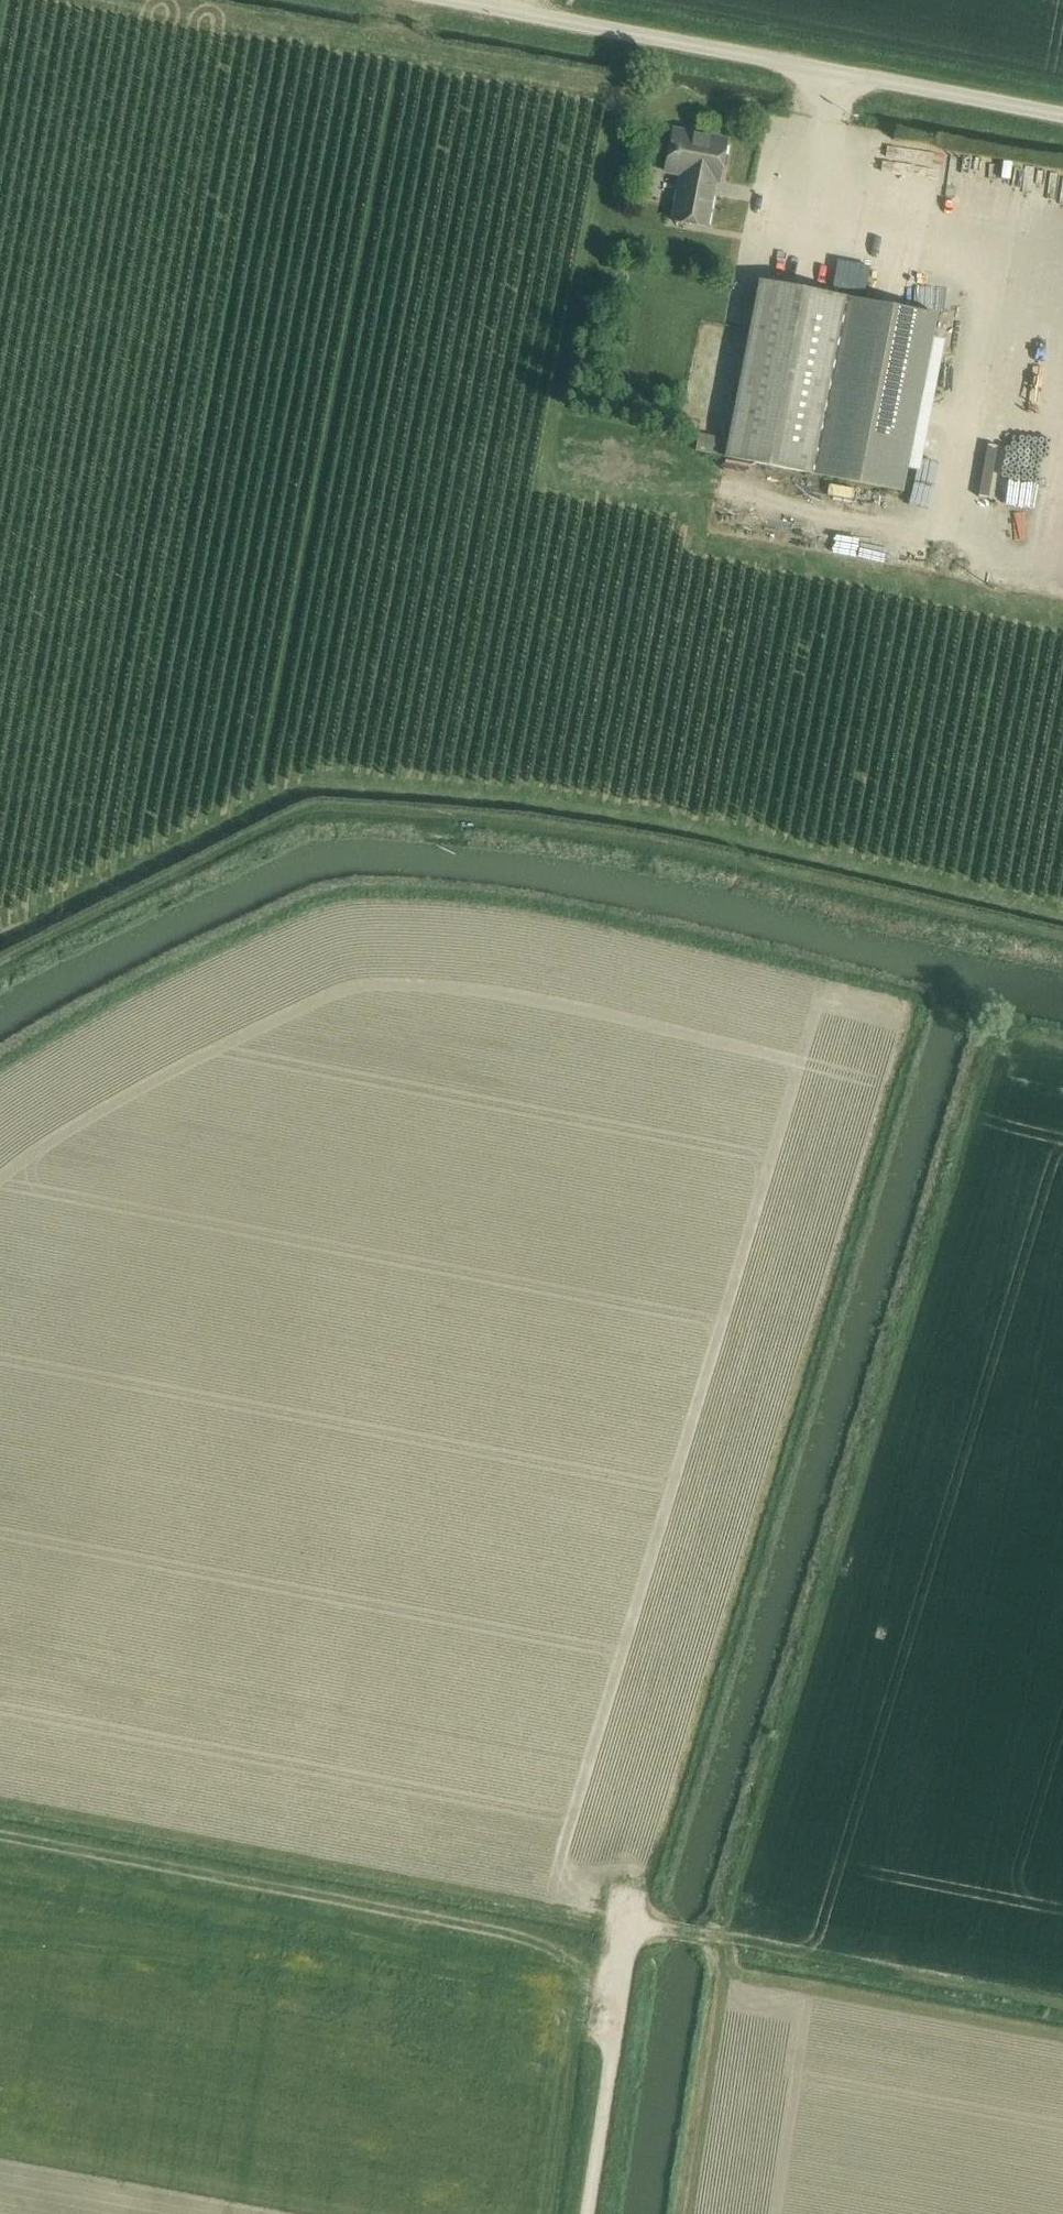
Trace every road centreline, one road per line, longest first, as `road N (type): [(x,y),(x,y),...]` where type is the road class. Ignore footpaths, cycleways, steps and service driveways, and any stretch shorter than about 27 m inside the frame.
road 1 (unclassified): [(1062,117),(448,0)]
road 2 (unclassified): [(587,2213),(635,1923)]

